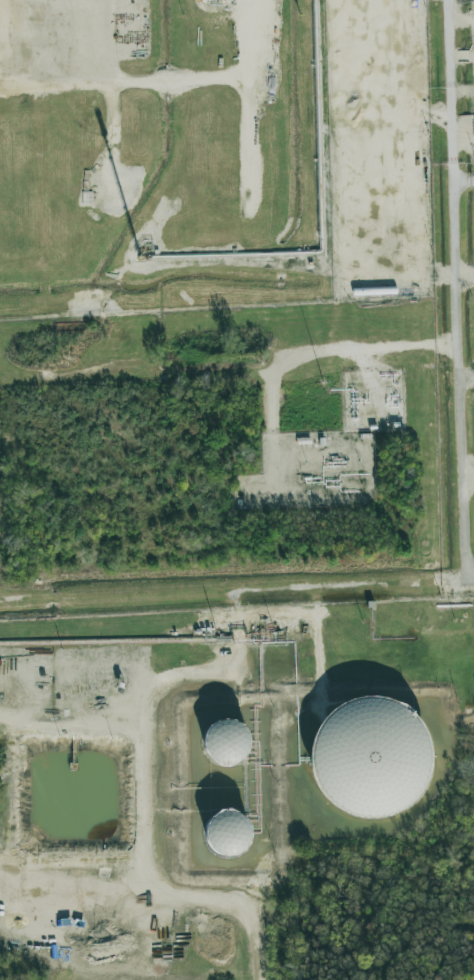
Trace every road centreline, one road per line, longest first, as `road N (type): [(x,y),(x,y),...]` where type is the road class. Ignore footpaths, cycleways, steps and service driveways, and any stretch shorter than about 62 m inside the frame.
road 1 (residential): [(455,0),(470,581)]

